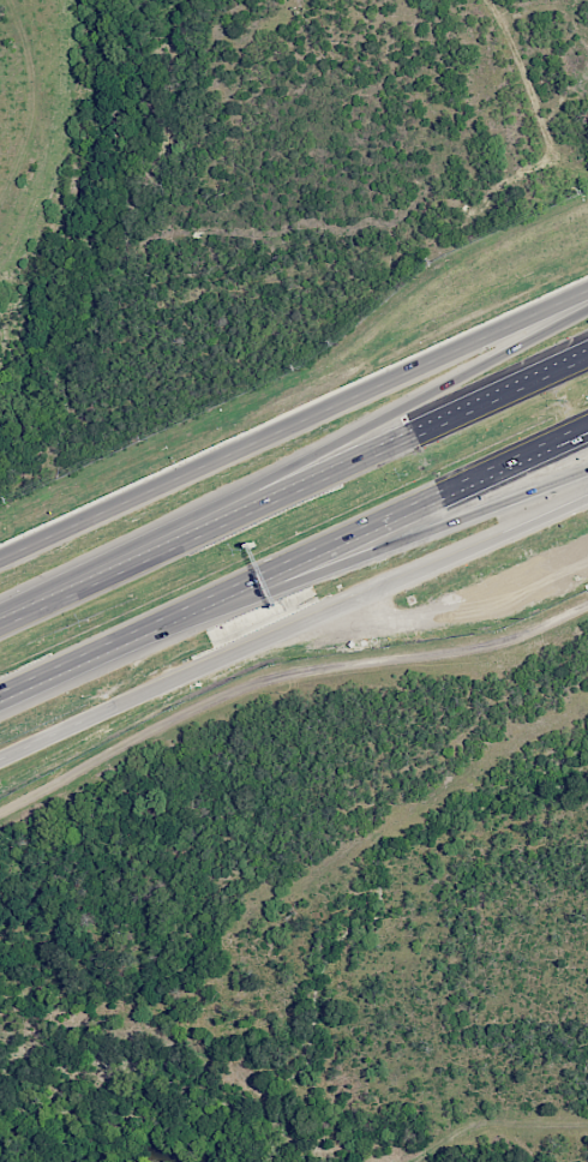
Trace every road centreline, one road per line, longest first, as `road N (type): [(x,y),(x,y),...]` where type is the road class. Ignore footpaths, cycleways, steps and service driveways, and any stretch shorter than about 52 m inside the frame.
road 1 (motorway): [(587,304),(0,621)]
road 2 (motorway): [(587,357),(0,625)]
road 3 (secondary): [(0,762),(587,495)]
road 4 (secondary): [(587,296),(0,561)]
road 5 (motorway): [(161,631),(587,431)]
road 6 (motorway): [(161,631),(587,469)]
road 7 (motorway): [(0,701),(161,631)]

